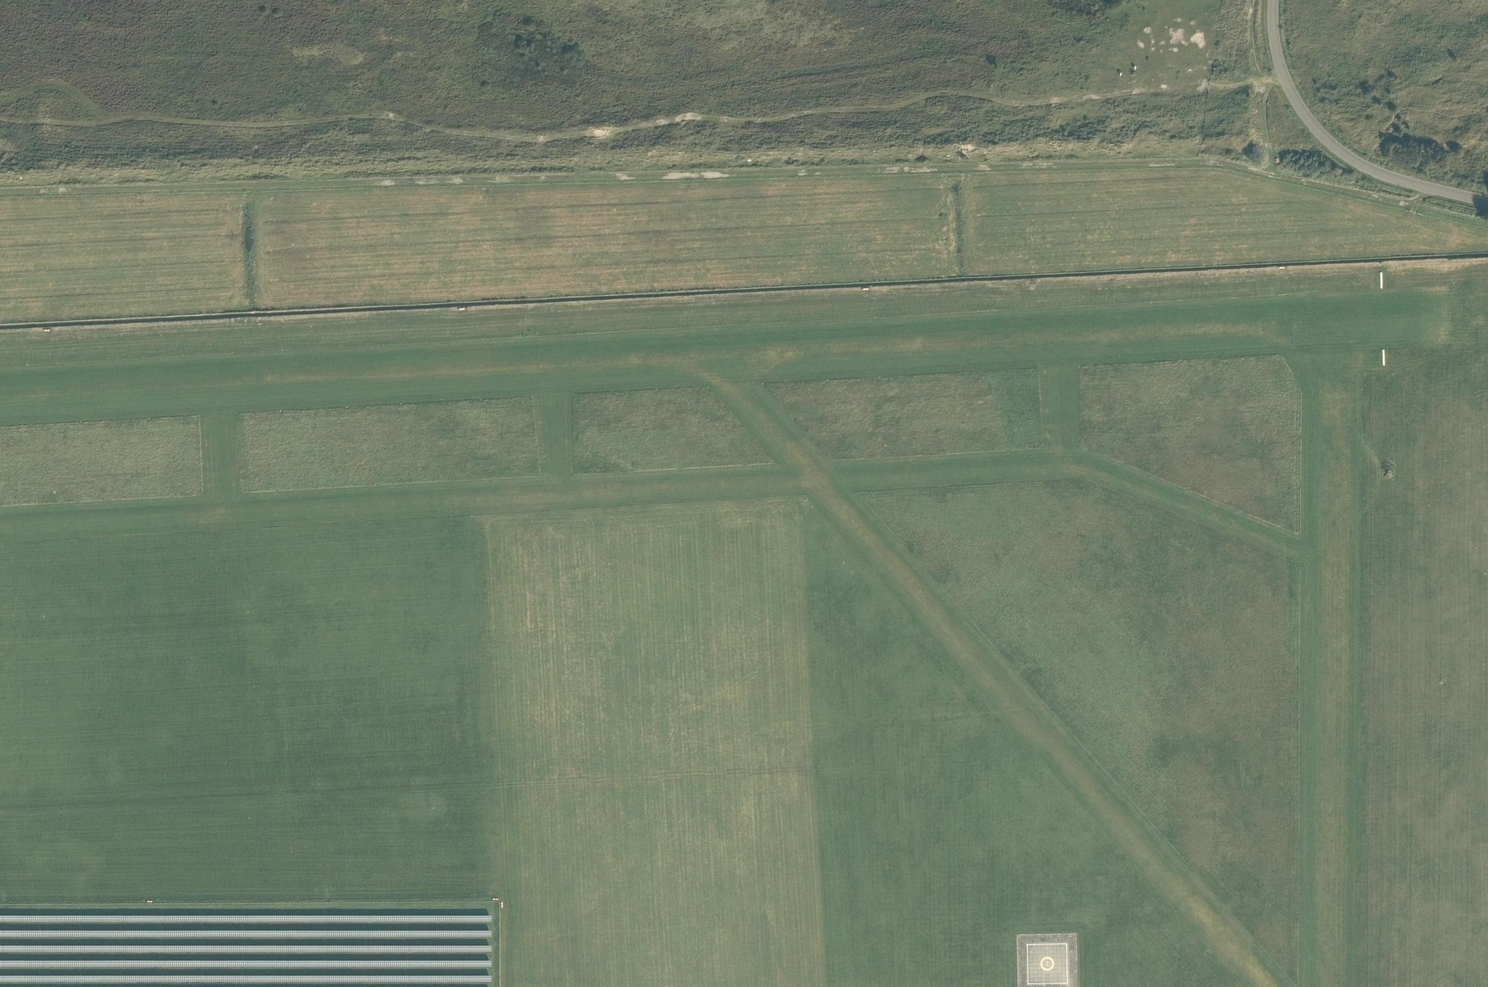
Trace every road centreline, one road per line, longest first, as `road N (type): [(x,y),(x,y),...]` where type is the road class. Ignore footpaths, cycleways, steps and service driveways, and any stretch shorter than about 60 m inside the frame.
road 1 (unclassified): [(1487,201),(1394,178),(1323,134),(1284,75),(1274,0)]

